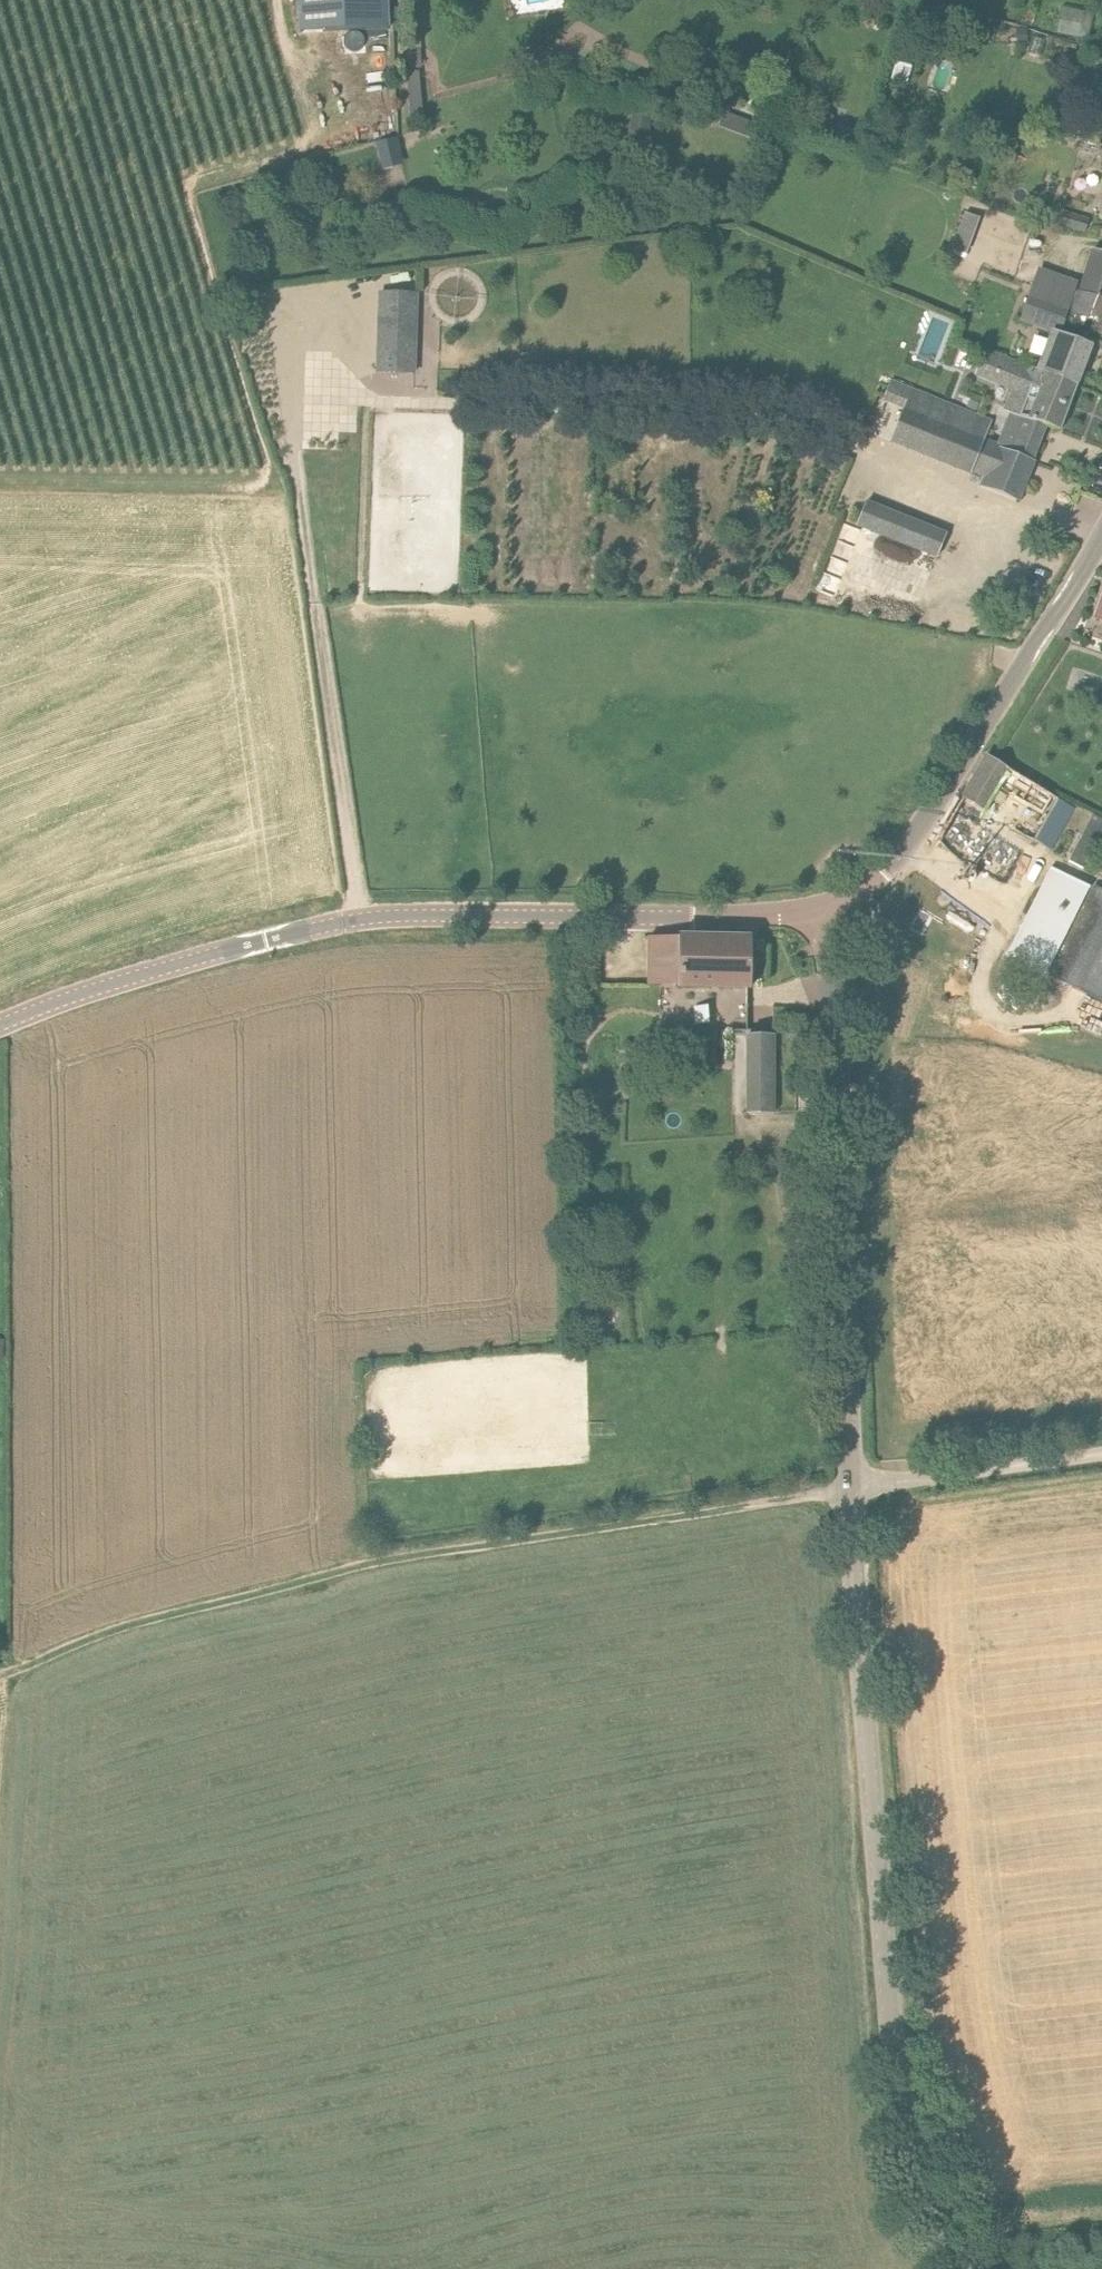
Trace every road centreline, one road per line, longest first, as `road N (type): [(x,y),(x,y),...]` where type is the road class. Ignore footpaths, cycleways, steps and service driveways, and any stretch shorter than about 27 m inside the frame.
road 1 (tertiary): [(970,2268),(916,2181),(895,2082),(849,1511),(840,1115),(824,914)]
road 2 (track): [(1101,1451),(361,1565),(114,1630),(0,1680)]
road 3 (tertiary): [(0,1023),(211,952),(378,914),(824,914)]
road 4 (tertiary): [(824,914),(909,844),(1101,534)]

